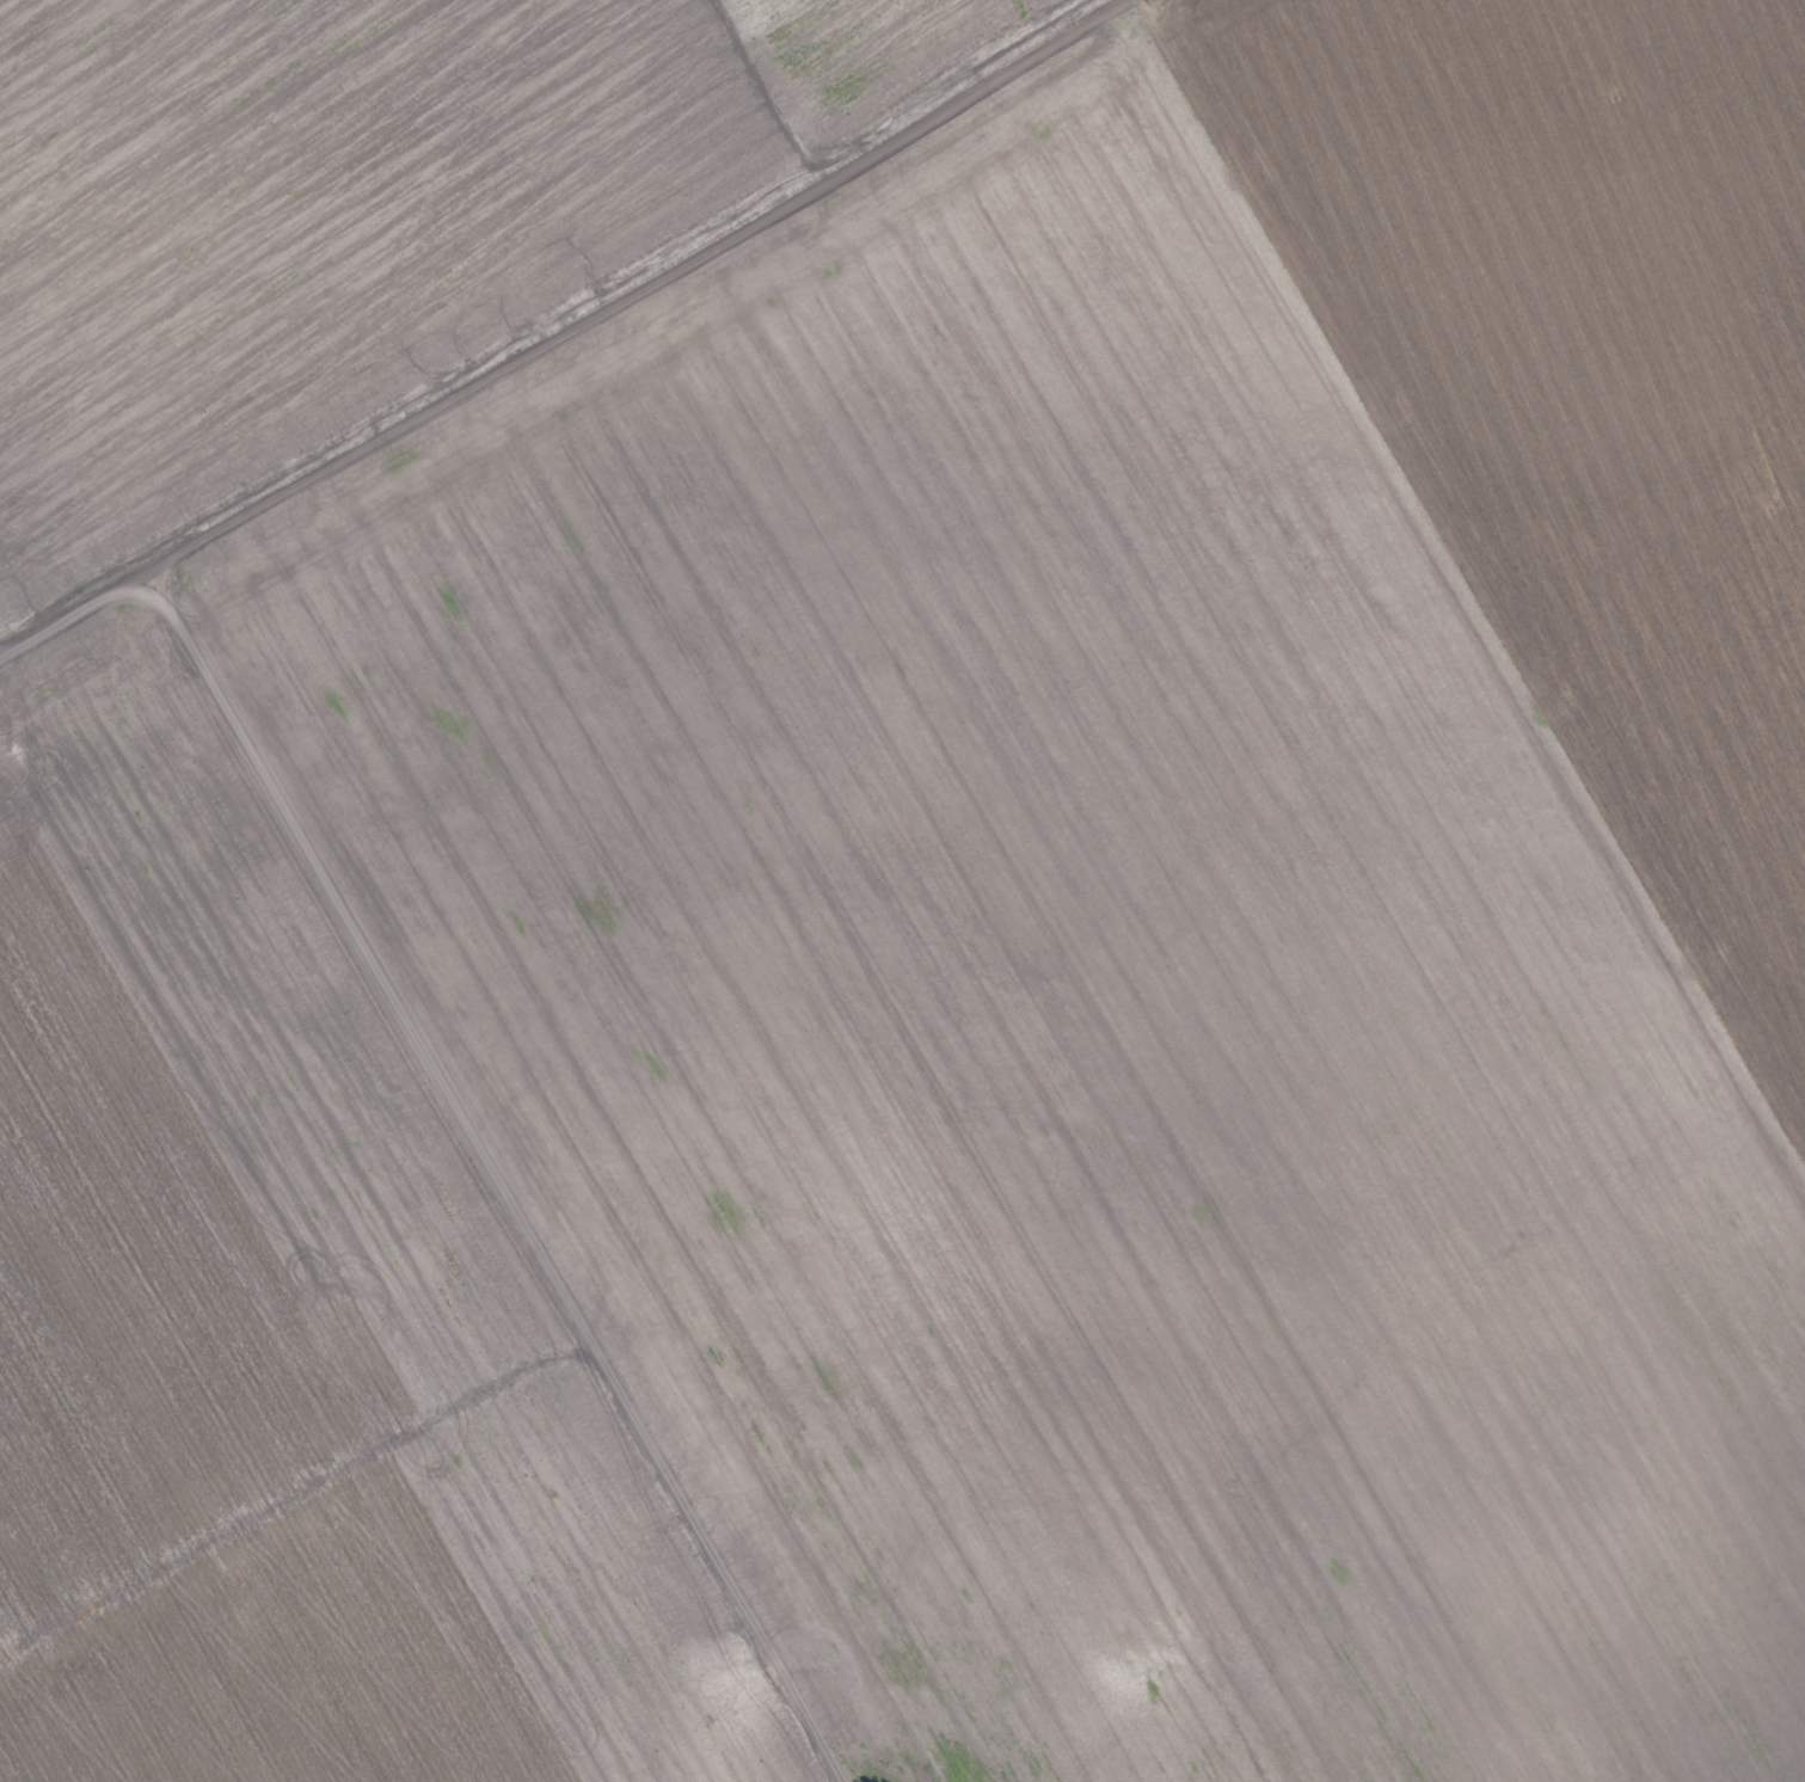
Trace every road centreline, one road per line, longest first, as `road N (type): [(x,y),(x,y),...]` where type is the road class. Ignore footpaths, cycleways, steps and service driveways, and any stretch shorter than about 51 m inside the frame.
road 1 (residential): [(851,1781),(139,554)]
road 2 (residential): [(1804,1159),(1143,0)]
road 3 (residential): [(139,554),(1089,0)]
road 4 (residential): [(139,554),(0,636)]

